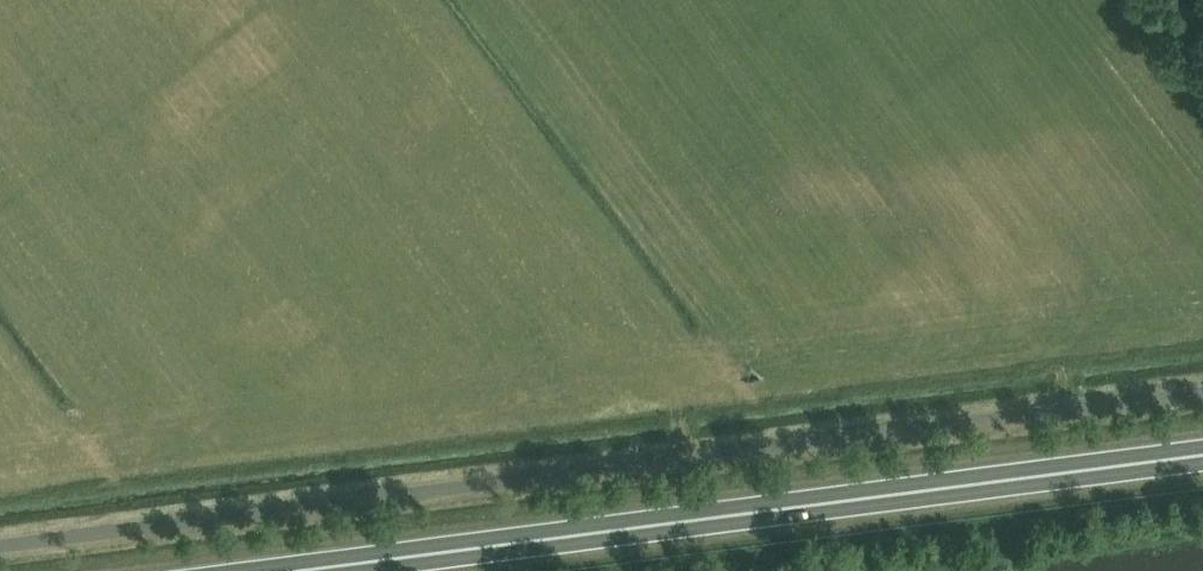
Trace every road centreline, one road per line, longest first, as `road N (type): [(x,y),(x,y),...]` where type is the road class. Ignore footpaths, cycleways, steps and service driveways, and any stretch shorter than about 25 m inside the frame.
road 1 (unclassified): [(0,545),(1202,391)]
road 2 (trunk): [(286,570),(1202,454)]

